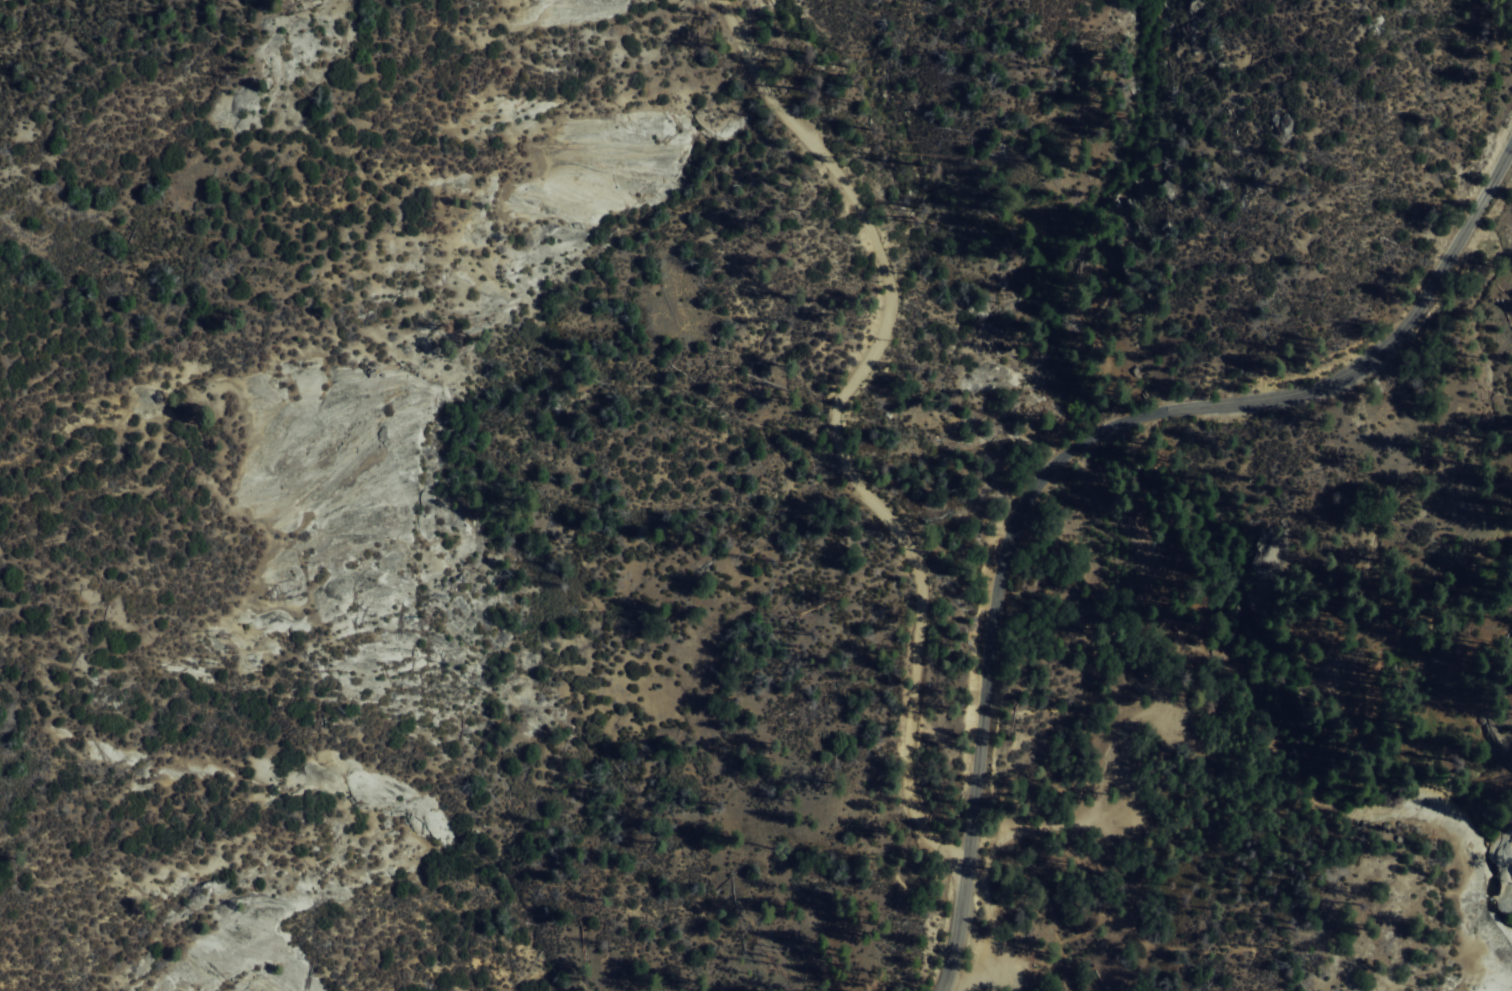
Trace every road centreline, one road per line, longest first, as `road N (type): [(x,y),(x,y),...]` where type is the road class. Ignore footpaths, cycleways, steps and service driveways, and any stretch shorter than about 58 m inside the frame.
road 1 (residential): [(1511,133),(1427,288),(1380,352),(1312,390),(1104,424),(1028,480),(997,534),(969,871),(937,990)]
road 2 (track): [(735,0),(765,94),(875,234),(892,283),(879,347),(841,396),(853,481),(922,568),(910,808),(969,871)]

